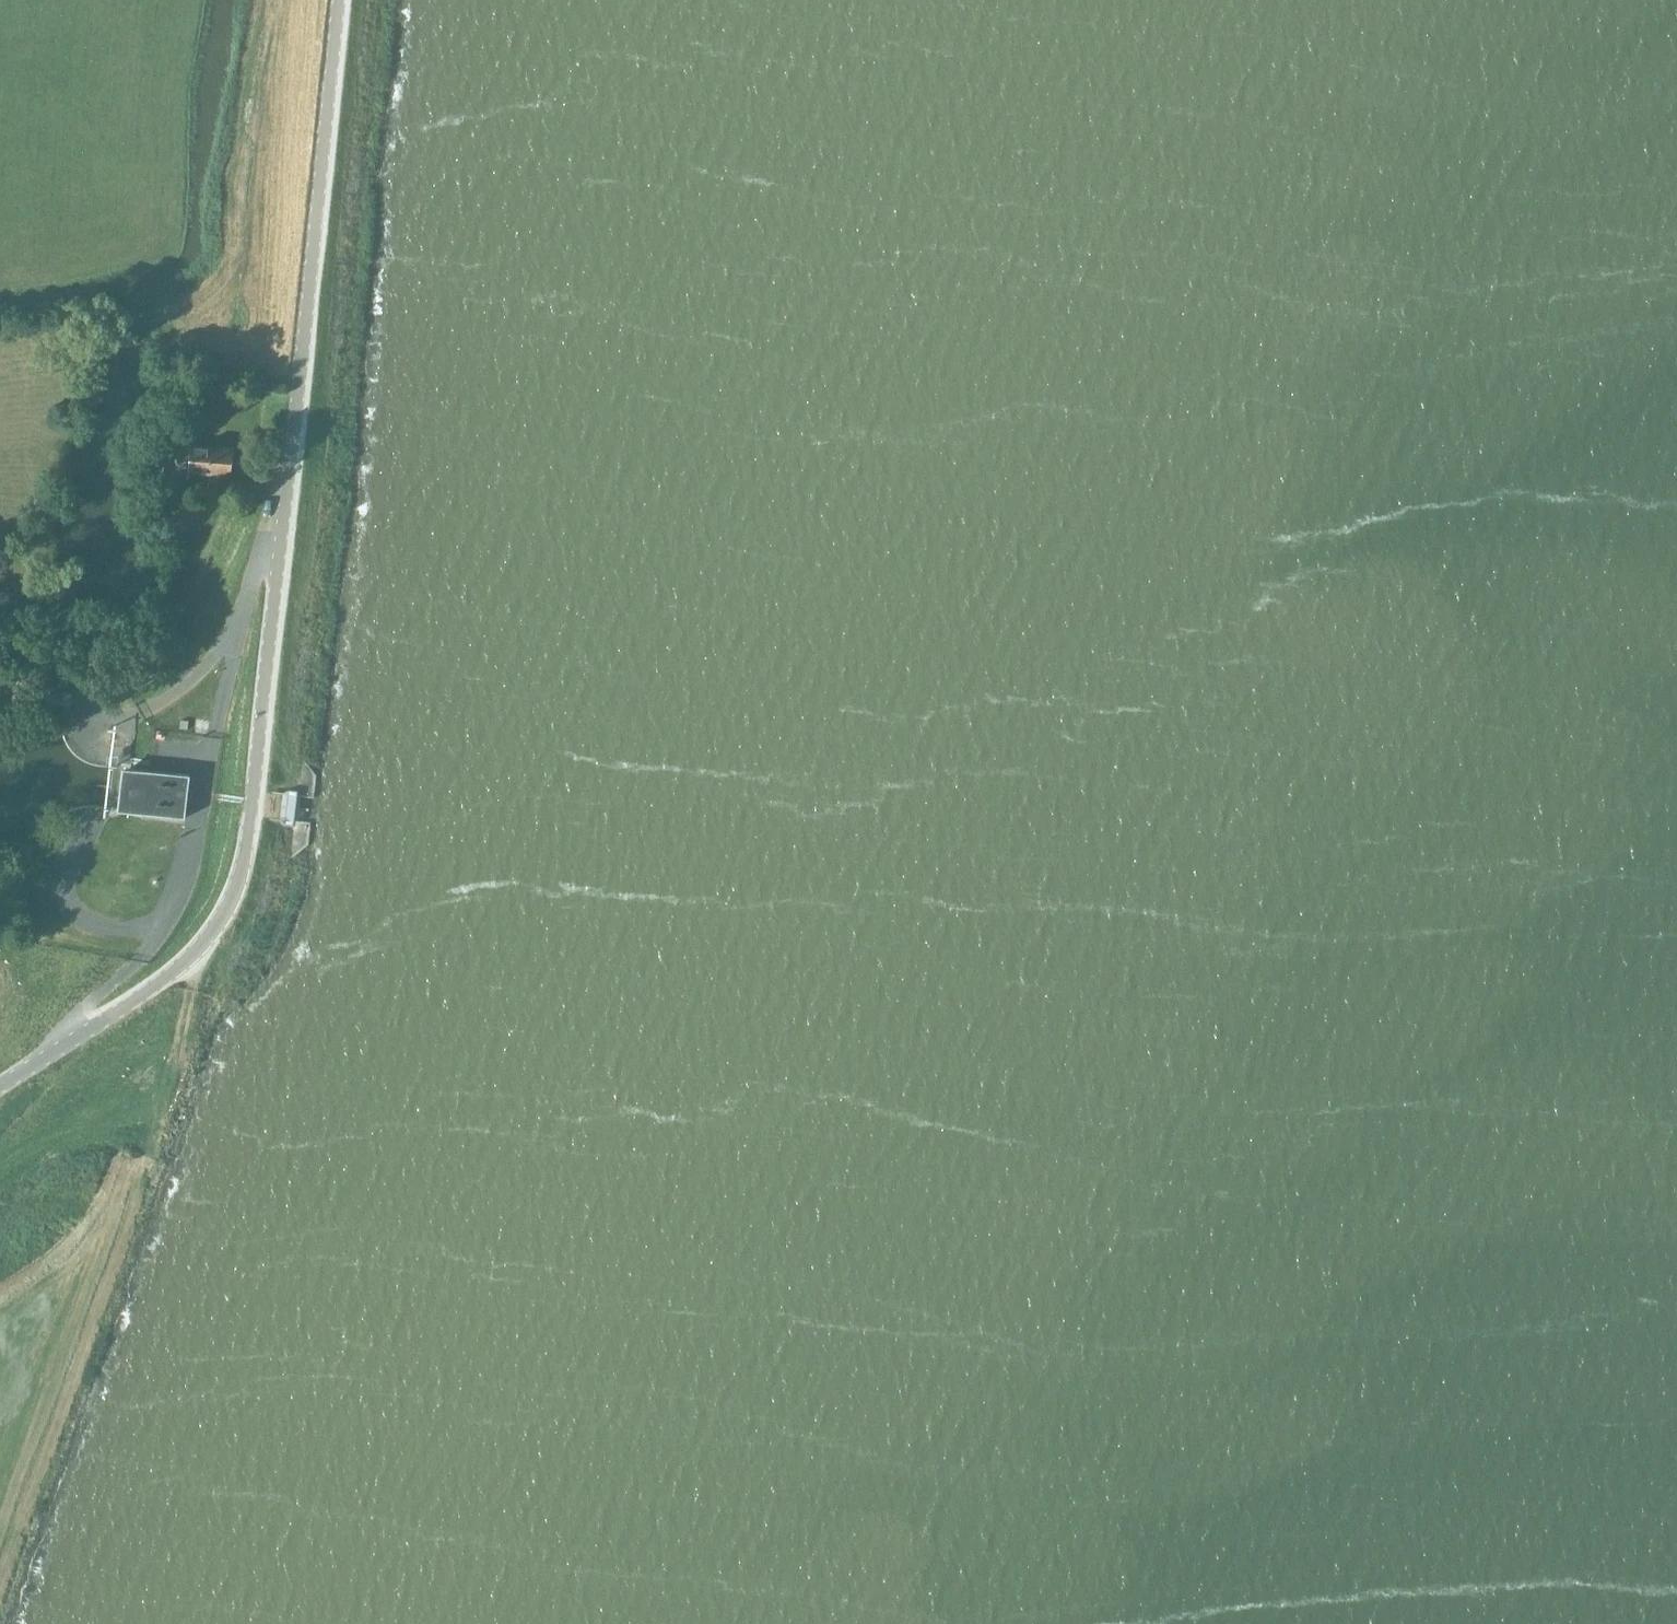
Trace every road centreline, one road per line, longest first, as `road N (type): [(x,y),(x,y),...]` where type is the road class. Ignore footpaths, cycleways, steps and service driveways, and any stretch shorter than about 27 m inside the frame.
road 1 (tertiary): [(0,1087),(168,975),(212,930),(243,868),(340,0)]

